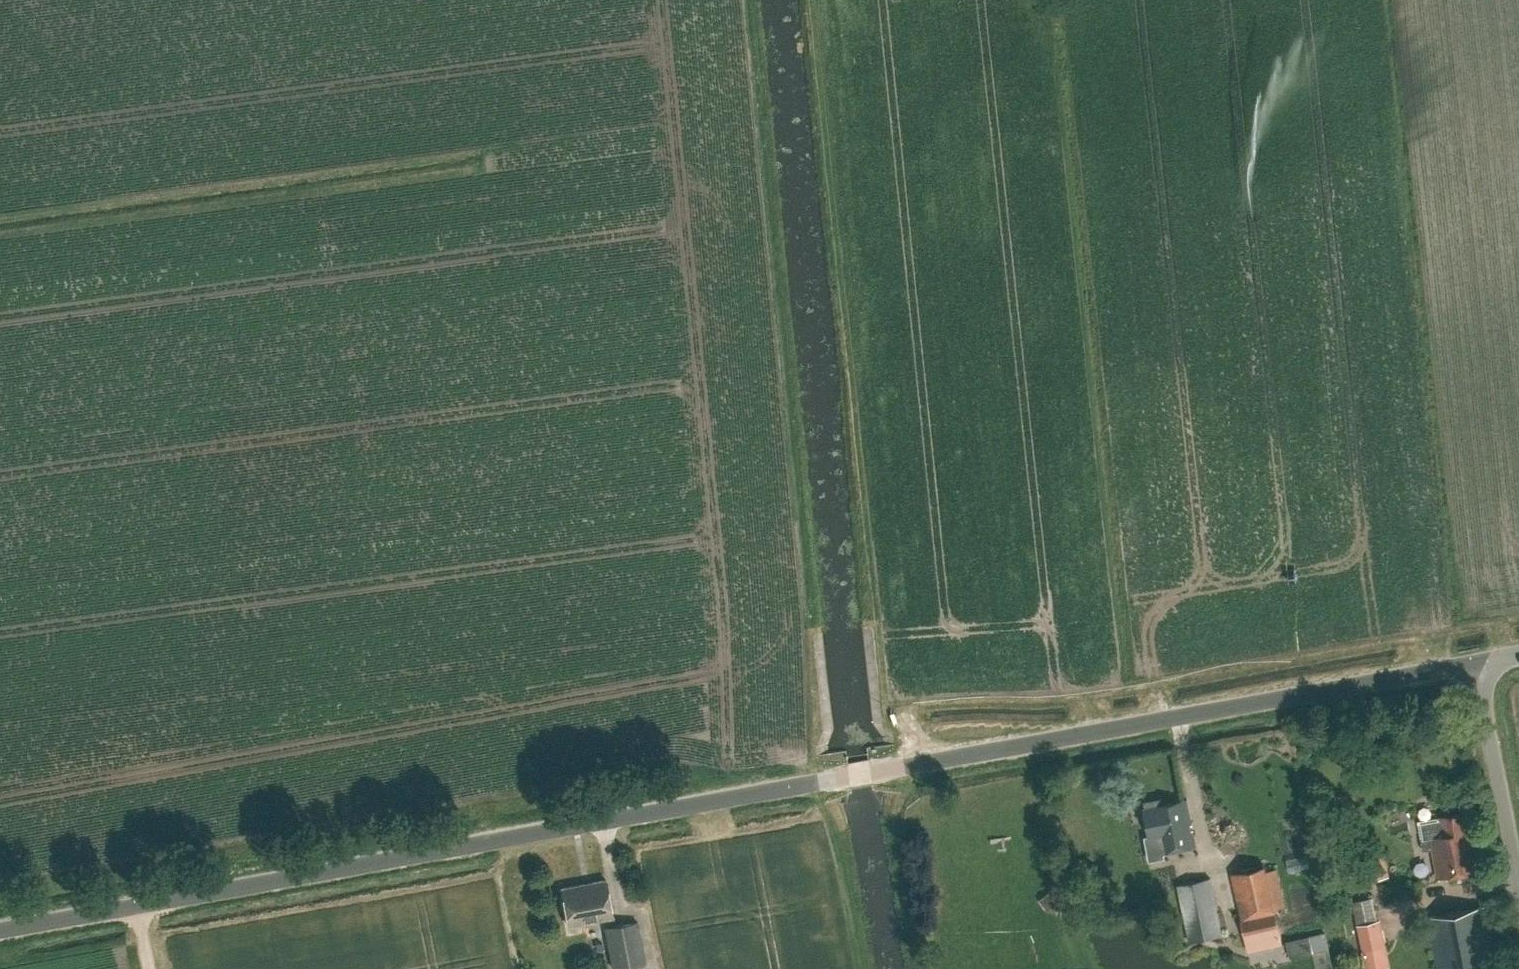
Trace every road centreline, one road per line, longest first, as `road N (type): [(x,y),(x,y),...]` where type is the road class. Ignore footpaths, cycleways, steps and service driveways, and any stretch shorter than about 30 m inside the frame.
road 1 (unclassified): [(0,930),(1472,663)]
road 2 (unclassified): [(1518,890),(1472,663)]

